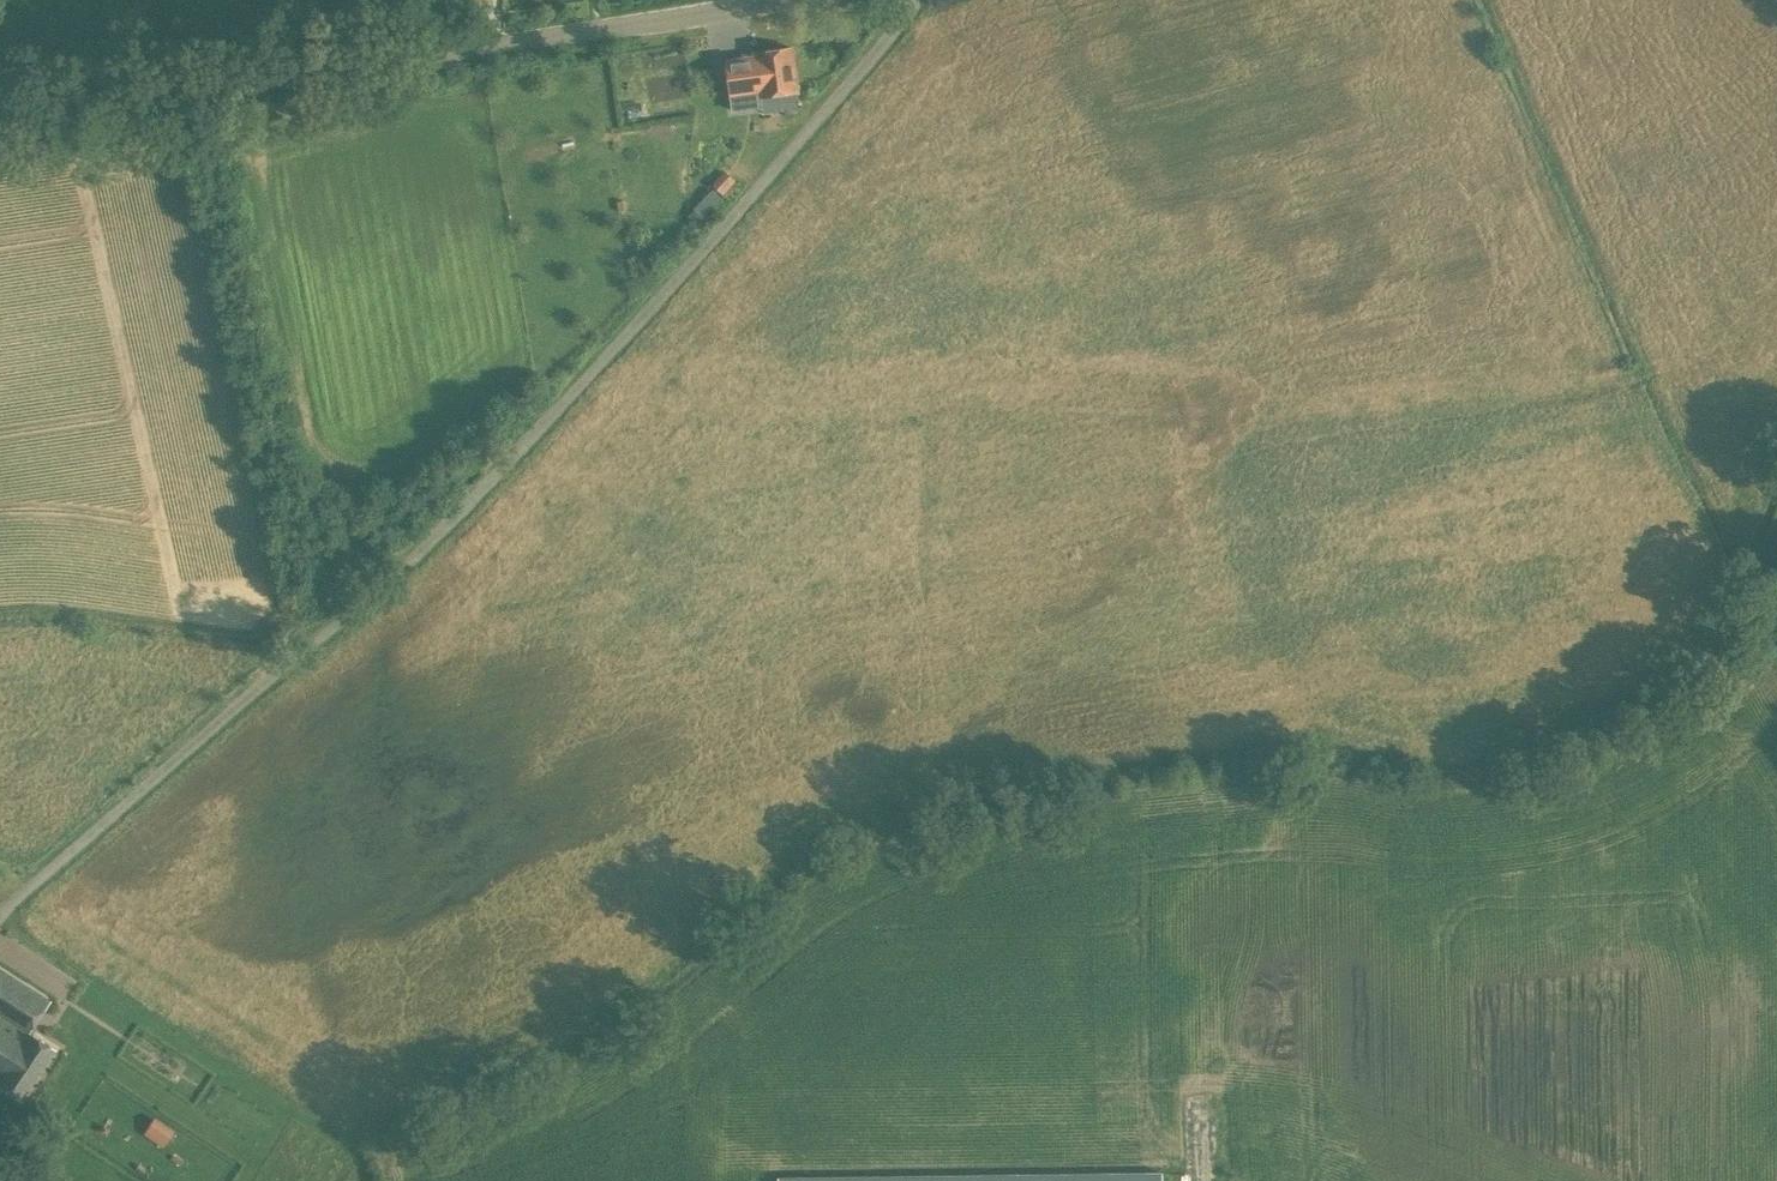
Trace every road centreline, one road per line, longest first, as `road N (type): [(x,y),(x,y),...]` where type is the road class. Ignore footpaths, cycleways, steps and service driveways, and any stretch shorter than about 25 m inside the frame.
road 1 (unclassified): [(0,122),(785,0)]

